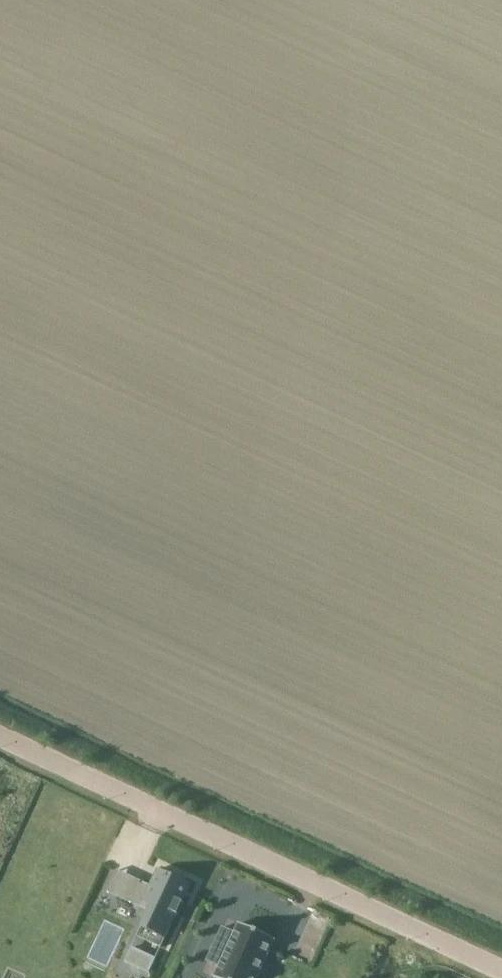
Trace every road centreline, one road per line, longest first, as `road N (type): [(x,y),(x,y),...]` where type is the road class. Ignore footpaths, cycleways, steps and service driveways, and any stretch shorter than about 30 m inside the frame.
road 1 (unclassified): [(501,968),(0,734)]

